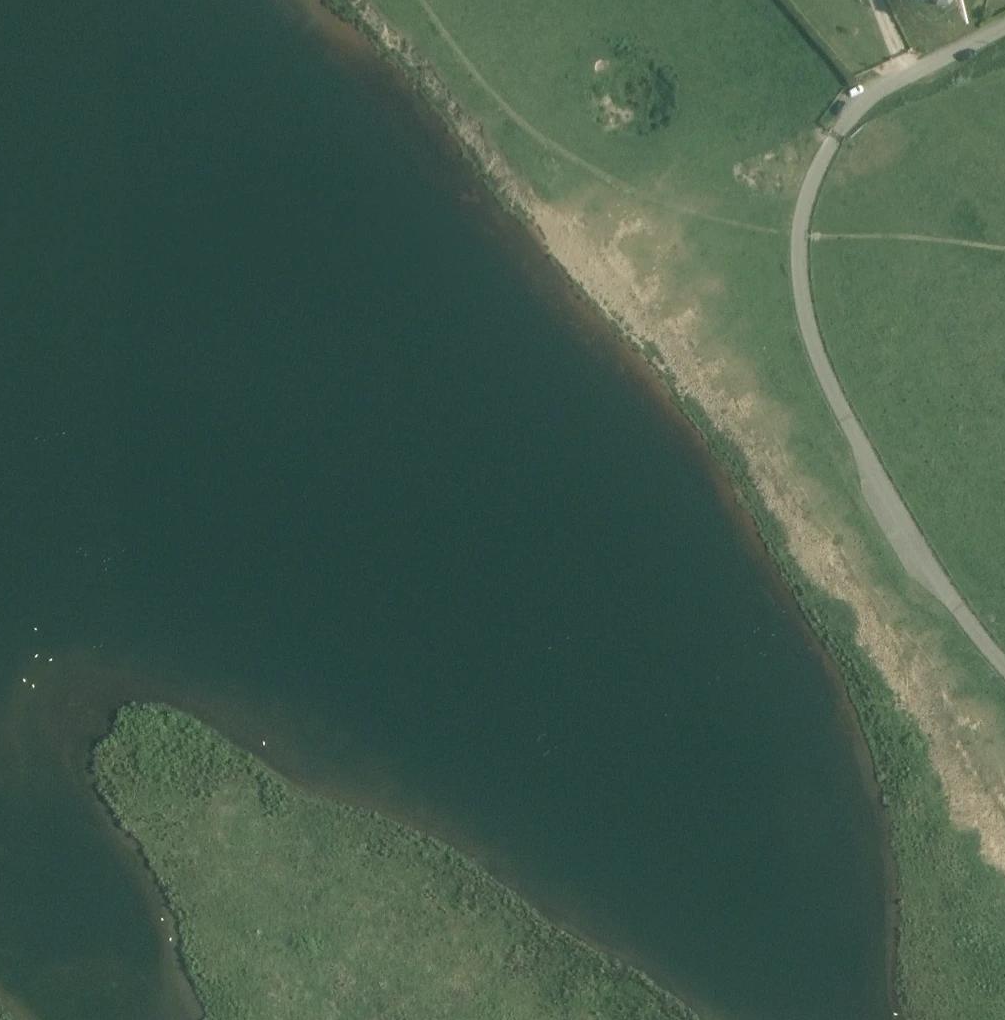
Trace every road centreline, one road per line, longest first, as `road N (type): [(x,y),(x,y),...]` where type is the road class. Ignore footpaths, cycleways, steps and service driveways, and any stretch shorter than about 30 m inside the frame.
road 1 (unclassified): [(1004,661),(948,600),(830,385),(803,301),(800,237),(814,174),(852,107),(876,87),(1004,25)]

